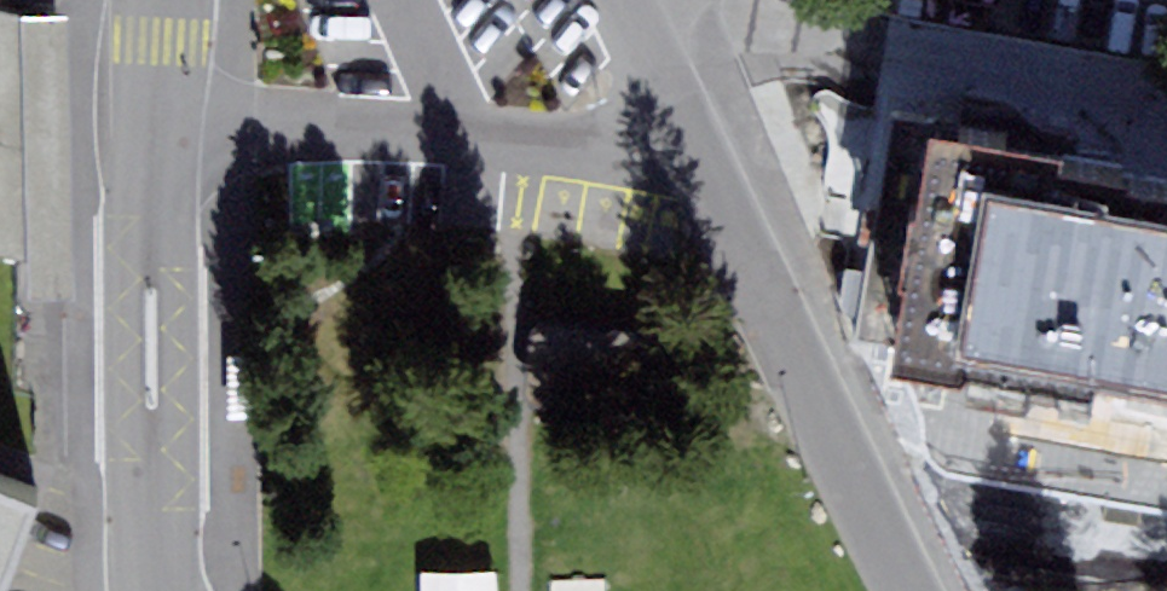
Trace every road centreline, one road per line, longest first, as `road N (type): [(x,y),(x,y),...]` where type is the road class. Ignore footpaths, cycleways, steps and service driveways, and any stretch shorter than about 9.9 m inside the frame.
road 1 (residential): [(163,126),(692,154)]
road 2 (residential): [(906,590),(692,154)]
road 3 (residential): [(162,590),(163,126)]
road 4 (residential): [(692,154),(633,0)]
road 5 (residential): [(163,126),(164,0)]

